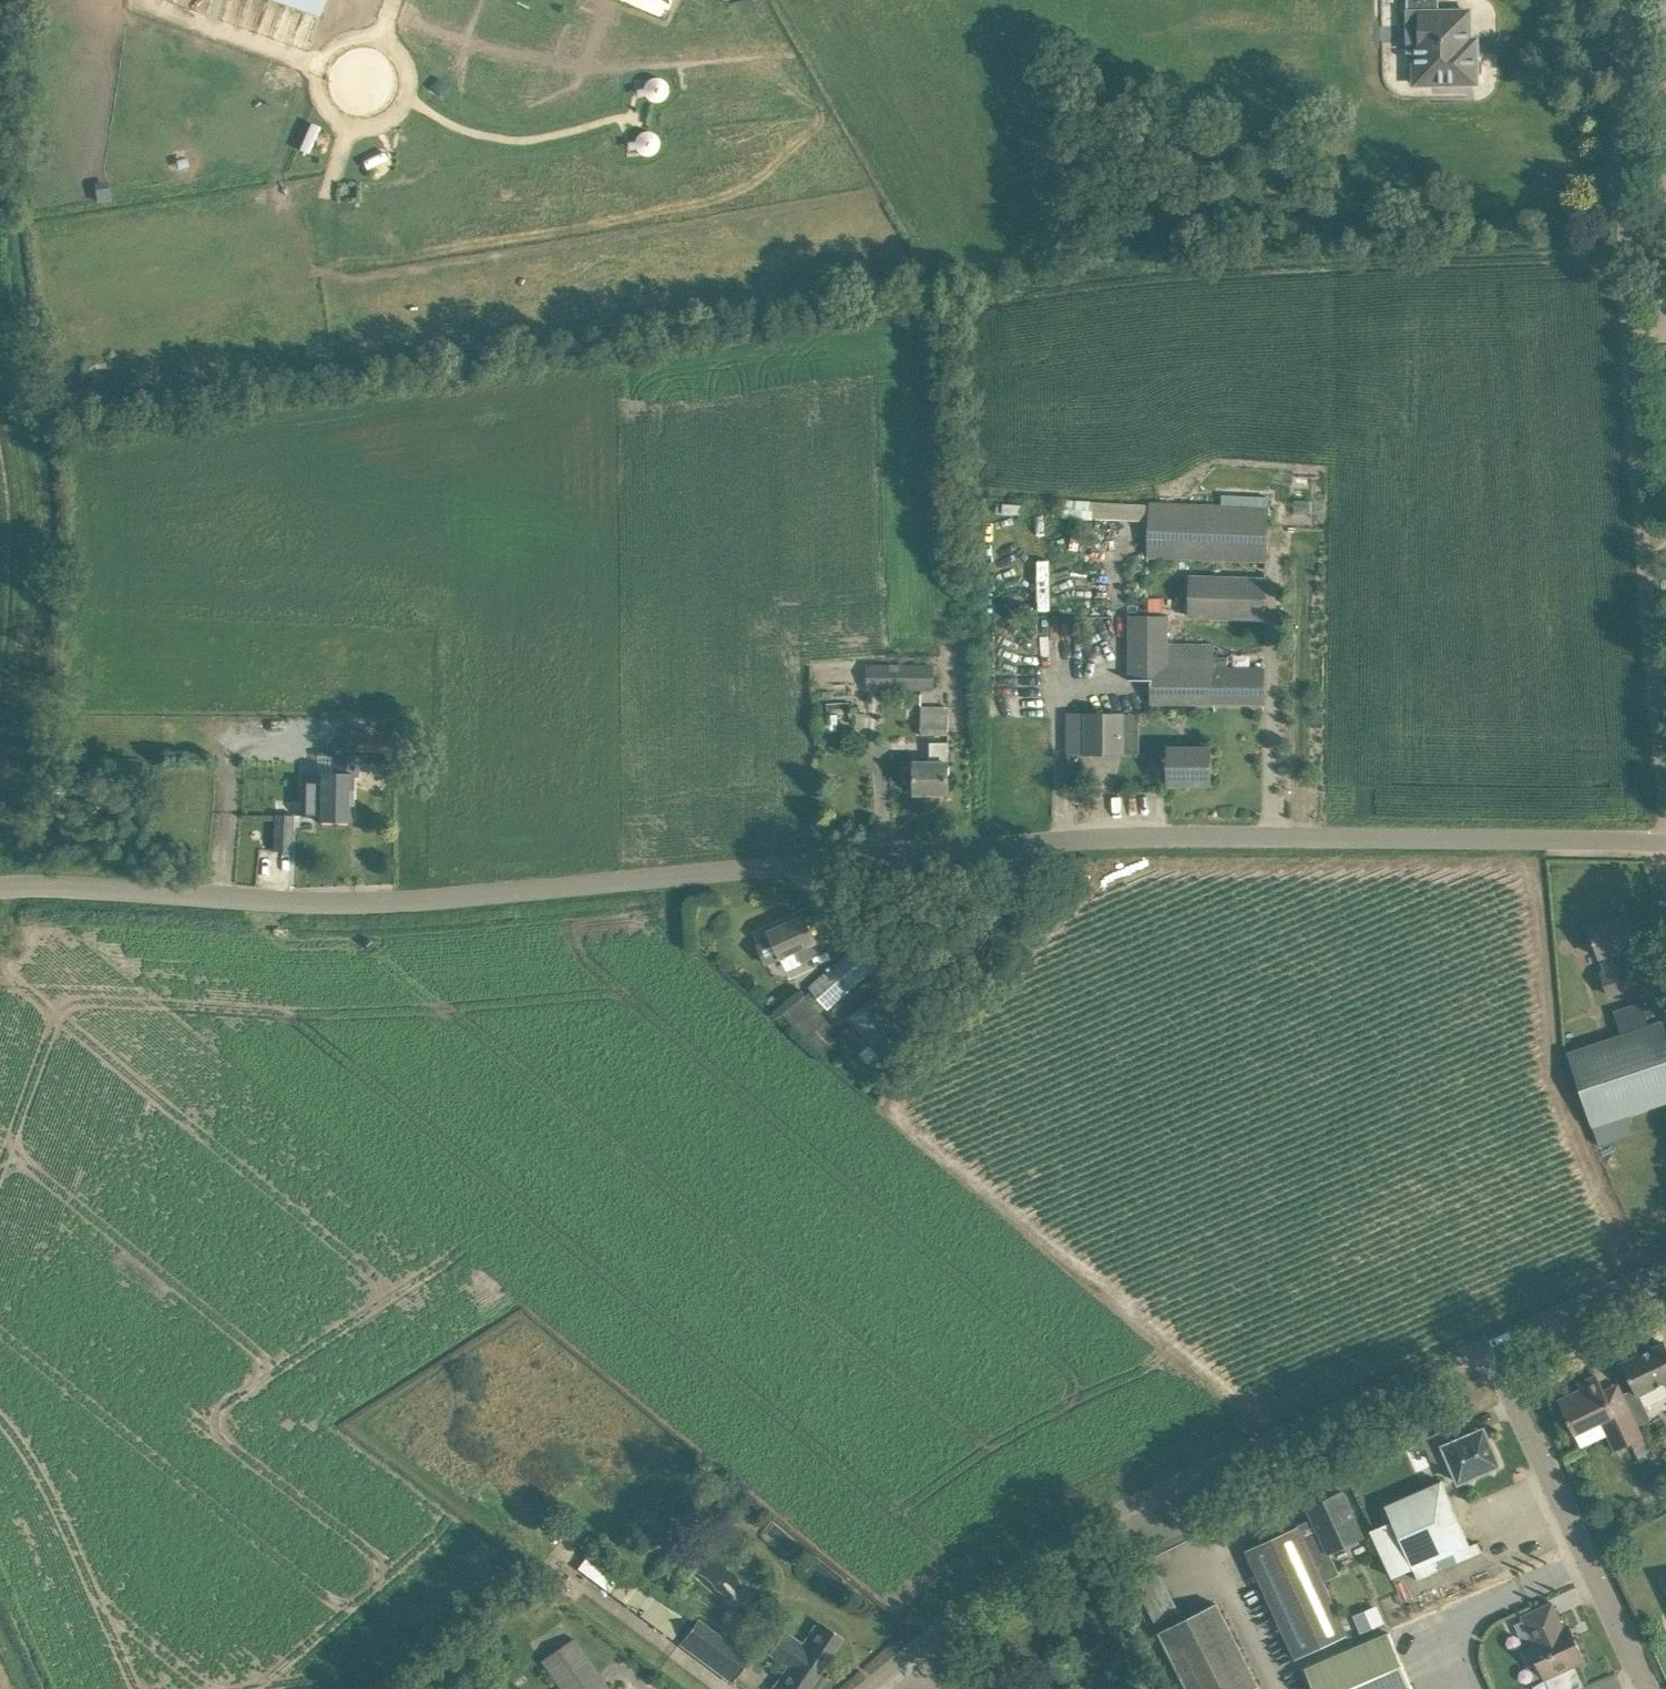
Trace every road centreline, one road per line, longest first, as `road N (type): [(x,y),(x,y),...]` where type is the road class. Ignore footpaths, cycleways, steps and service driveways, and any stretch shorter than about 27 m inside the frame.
road 1 (unclassified): [(0,890),(404,906),(1072,839),(1665,840)]
road 2 (track): [(1665,847),(1622,171),(1645,0)]
road 3 (unclassified): [(867,1688),(1051,1545),(1481,1344)]
road 4 (unclassified): [(1650,1688),(1520,1410),(1481,1344)]
road 5 (unclassified): [(1481,1344),(1665,1268)]

